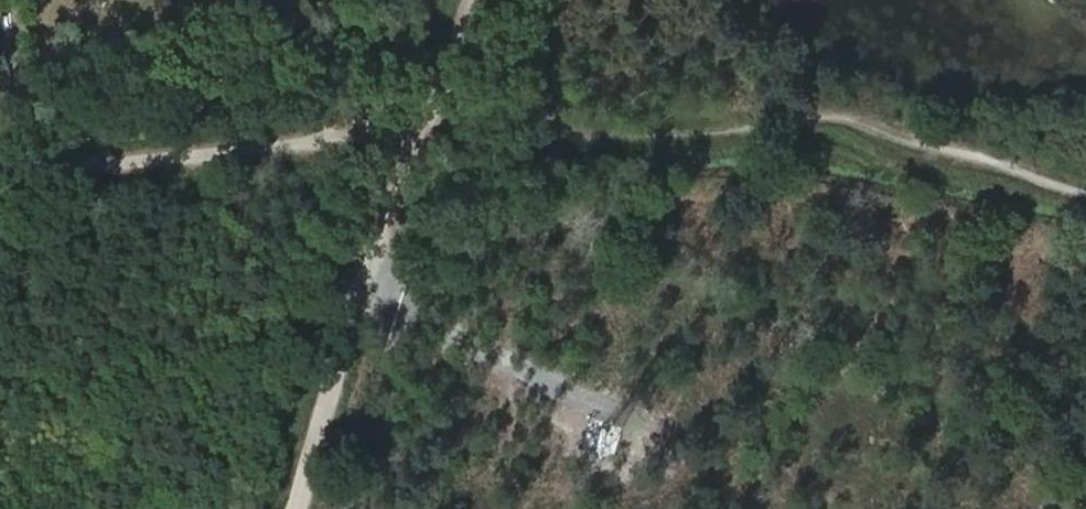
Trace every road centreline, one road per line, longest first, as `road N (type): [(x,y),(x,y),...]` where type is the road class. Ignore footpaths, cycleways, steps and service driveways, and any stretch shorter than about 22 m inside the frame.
road 1 (track): [(1085,194),(834,117),(649,137),(426,123),(470,0)]
road 2 (track): [(301,508),(426,123)]

